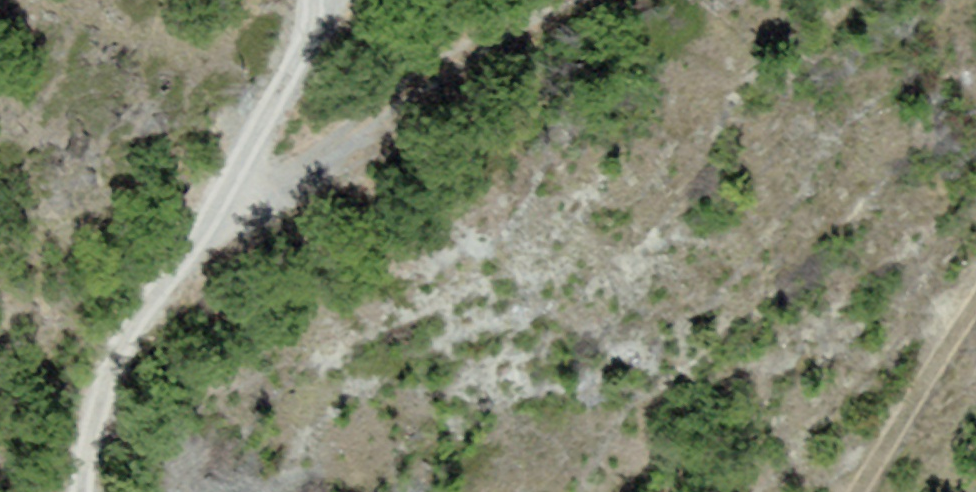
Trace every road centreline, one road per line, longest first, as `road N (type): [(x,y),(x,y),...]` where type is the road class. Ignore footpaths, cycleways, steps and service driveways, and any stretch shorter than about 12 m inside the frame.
road 1 (track): [(78,491),(119,355),(255,136),(317,0)]
road 2 (track): [(201,231),(250,218),(332,129),(582,0)]
road 3 (track): [(975,288),(855,491)]

